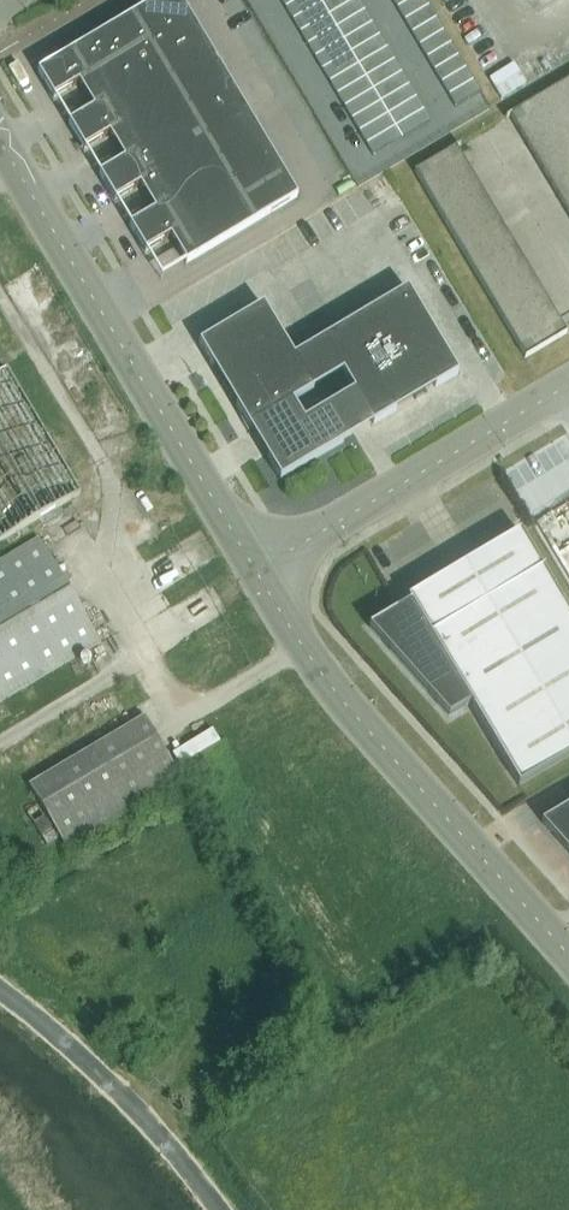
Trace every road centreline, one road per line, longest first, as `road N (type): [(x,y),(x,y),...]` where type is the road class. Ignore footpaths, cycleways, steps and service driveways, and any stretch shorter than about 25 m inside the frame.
road 1 (unclassified): [(253,576),(0,145)]
road 2 (unclassified): [(568,958),(376,742),(253,576)]
road 3 (unclassified): [(568,387),(253,576)]
road 4 (unclassified): [(221,1209),(95,1066),(0,988)]

